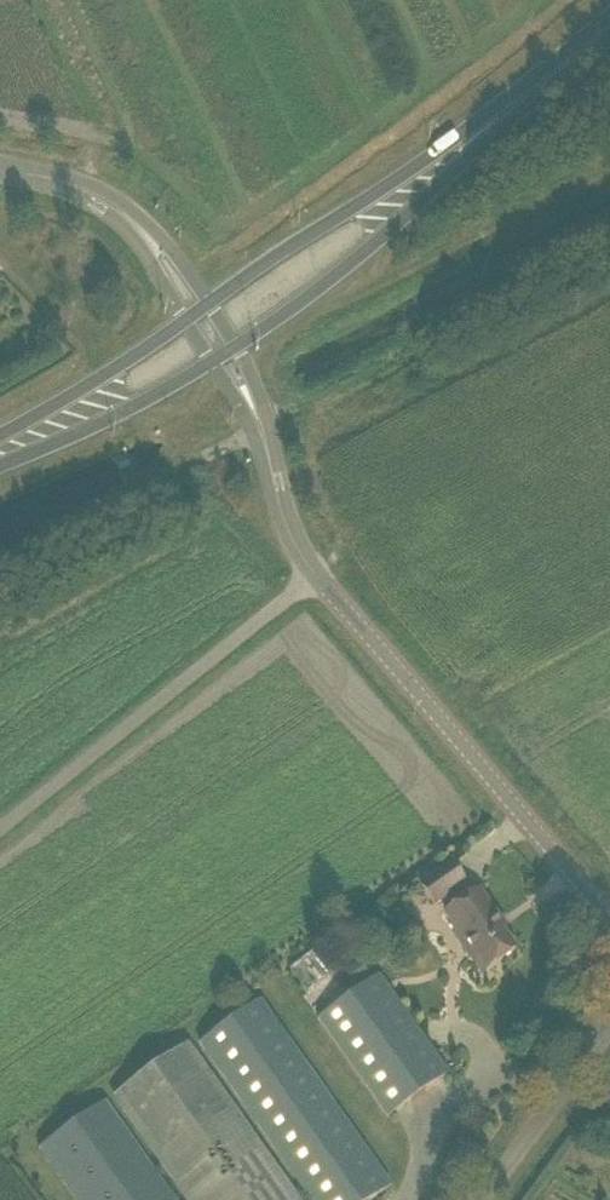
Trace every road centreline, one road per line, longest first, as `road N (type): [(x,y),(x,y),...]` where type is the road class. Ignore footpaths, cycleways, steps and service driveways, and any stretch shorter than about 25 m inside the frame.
road 1 (tertiary): [(609,918),(316,574)]
road 2 (unclassified): [(0,826),(316,574)]
road 3 (primary): [(238,346),(336,275),(449,177),(497,119)]
road 4 (primary): [(497,119),(211,303)]
road 5 (primary): [(0,465),(91,428),(211,362)]
road 6 (primary): [(185,322),(0,435)]
road 7 (unclassified): [(482,1199),(609,1025)]
road 8 (tertiary): [(211,303),(149,219),(107,201)]
road 9 (primary): [(497,119),(609,22)]
road 10 (tertiary): [(107,201),(185,322)]
road 11 (tertiary): [(316,574),(287,530),(265,446)]

